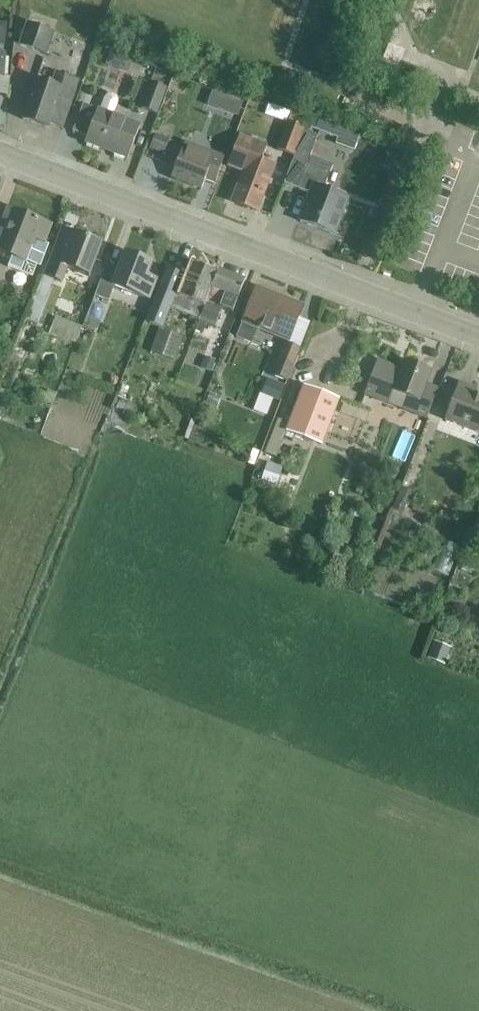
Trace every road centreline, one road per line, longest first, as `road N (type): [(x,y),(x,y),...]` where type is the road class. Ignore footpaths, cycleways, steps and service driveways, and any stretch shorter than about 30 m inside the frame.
road 1 (tertiary): [(478,339),(0,153)]

